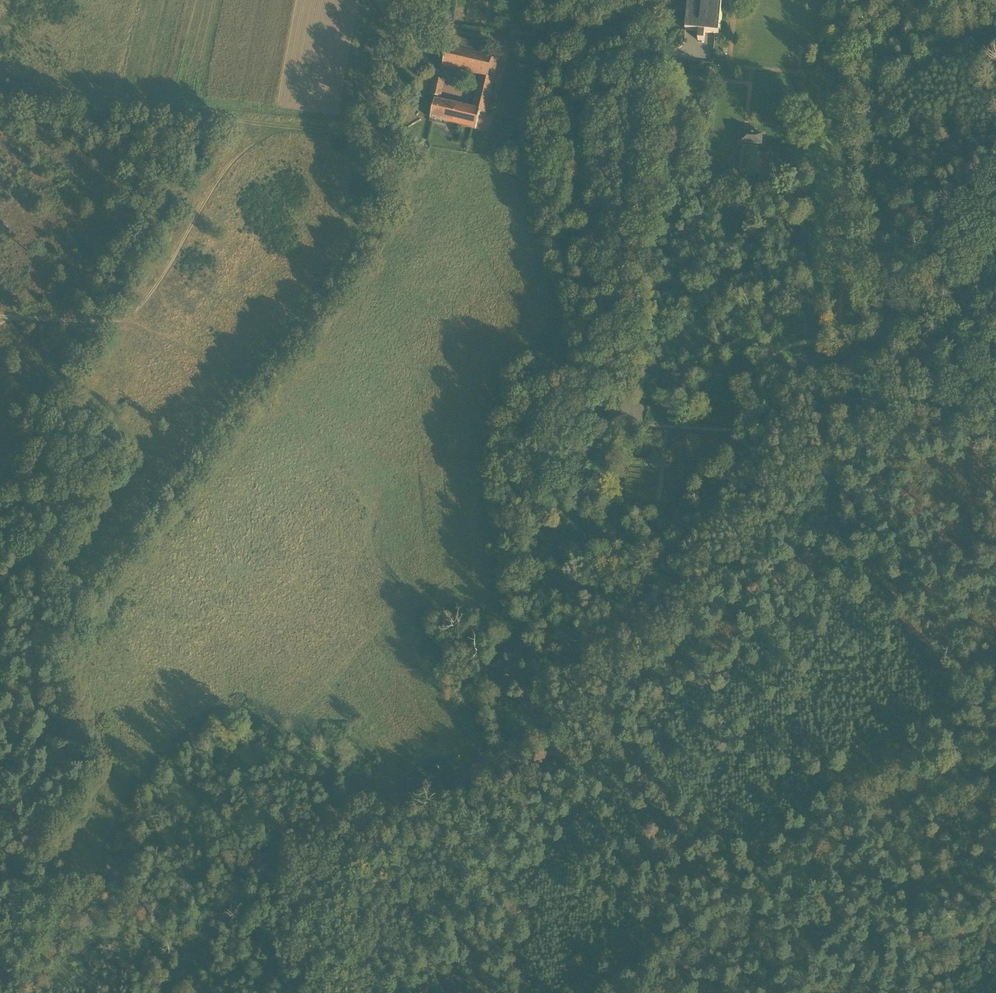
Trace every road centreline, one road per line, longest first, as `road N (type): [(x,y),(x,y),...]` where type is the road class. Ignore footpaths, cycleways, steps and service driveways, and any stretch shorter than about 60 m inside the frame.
road 1 (track): [(0,712),(379,239),(390,115)]
road 2 (unclassified): [(613,528),(662,0)]
road 3 (track): [(390,115),(361,123),(0,95)]
road 4 (track): [(237,113),(118,311)]

